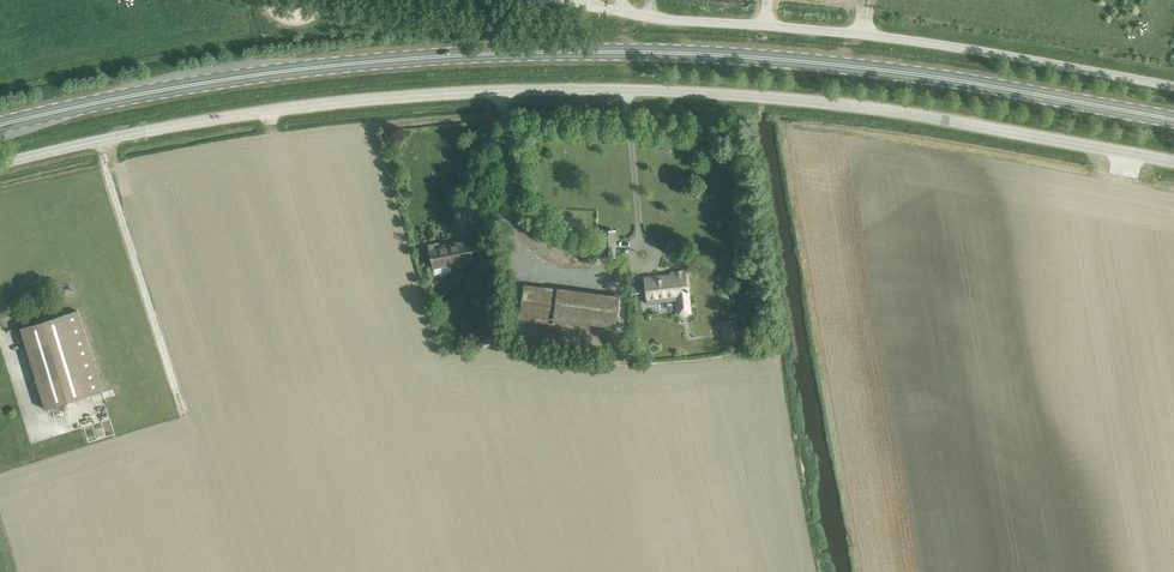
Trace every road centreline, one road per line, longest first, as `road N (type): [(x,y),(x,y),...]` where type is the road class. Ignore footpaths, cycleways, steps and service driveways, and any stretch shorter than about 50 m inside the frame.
road 1 (unclassified): [(0,166),(244,114),(386,99),(623,91),(879,109),(1173,163)]
road 2 (primary): [(1173,118),(933,75),(629,51),(442,55),(292,70),(0,124)]
road 3 (unclassified): [(623,12),(860,33),(1173,85)]

